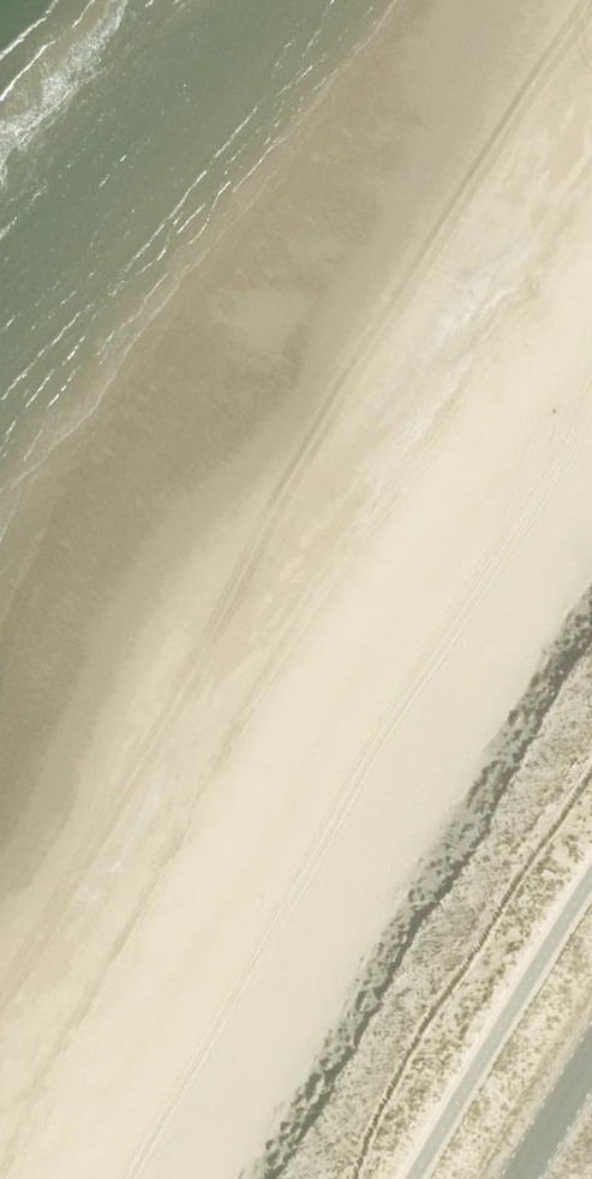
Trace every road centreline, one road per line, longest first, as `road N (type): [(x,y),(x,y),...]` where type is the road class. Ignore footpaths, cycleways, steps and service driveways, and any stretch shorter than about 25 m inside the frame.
road 1 (unclassified): [(591,1061),(522,1178)]

